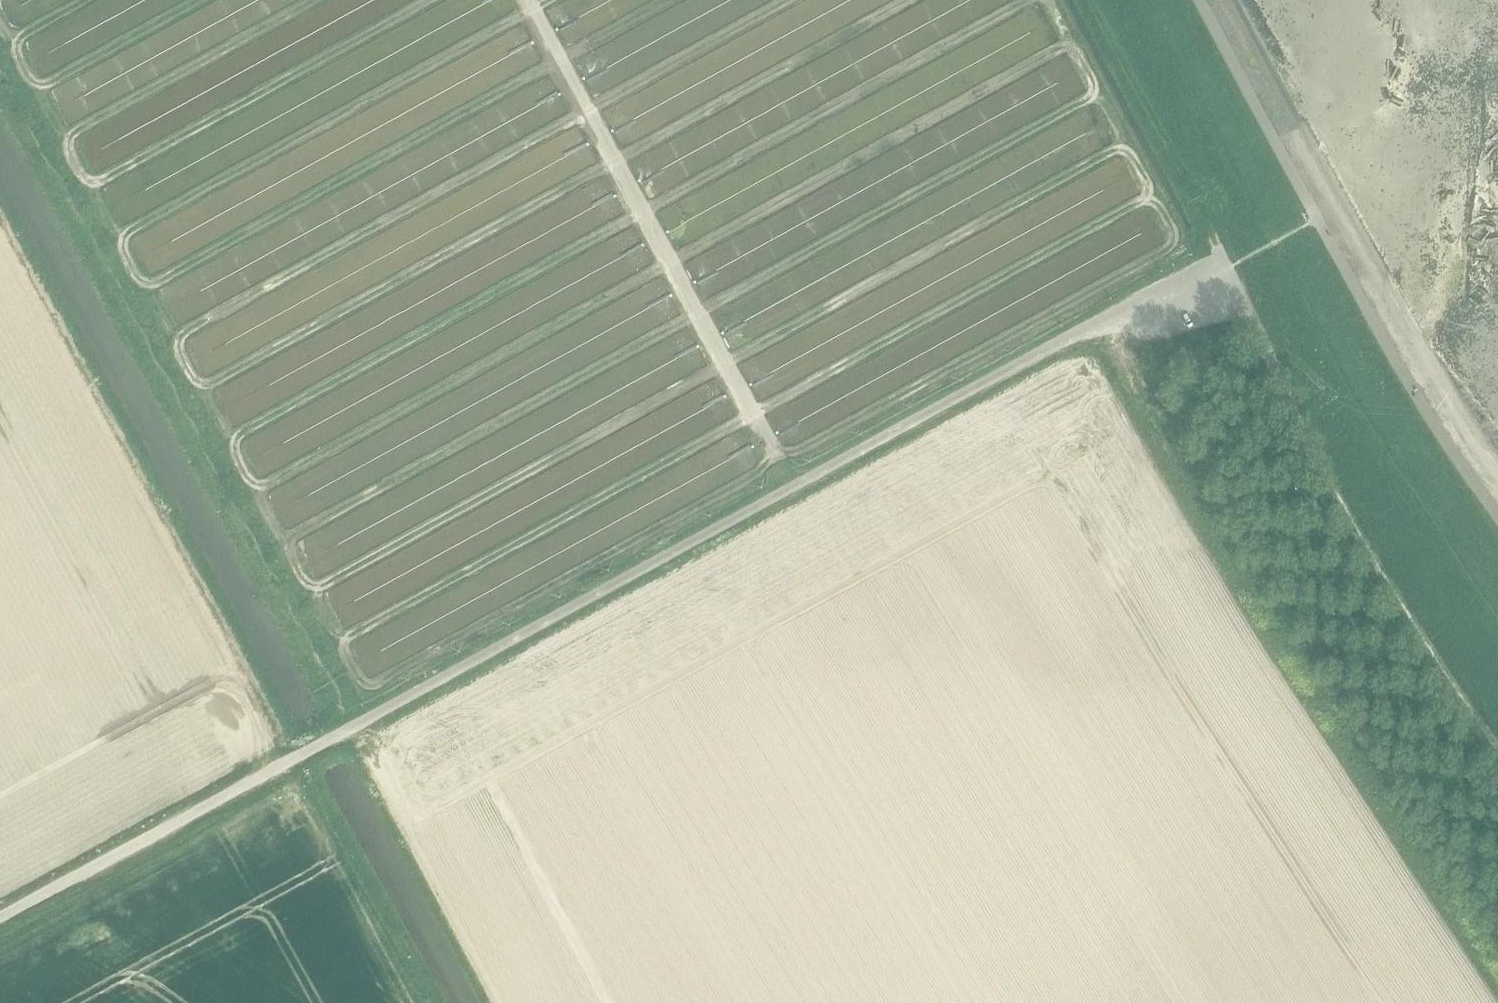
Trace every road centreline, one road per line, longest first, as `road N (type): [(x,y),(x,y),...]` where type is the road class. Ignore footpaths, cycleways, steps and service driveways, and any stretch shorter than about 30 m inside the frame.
road 1 (unclassified): [(1220,271),(1108,317),(0,916)]
road 2 (track): [(1497,756),(1325,479),(1268,352)]
road 3 (track): [(1218,240),(1090,0)]

